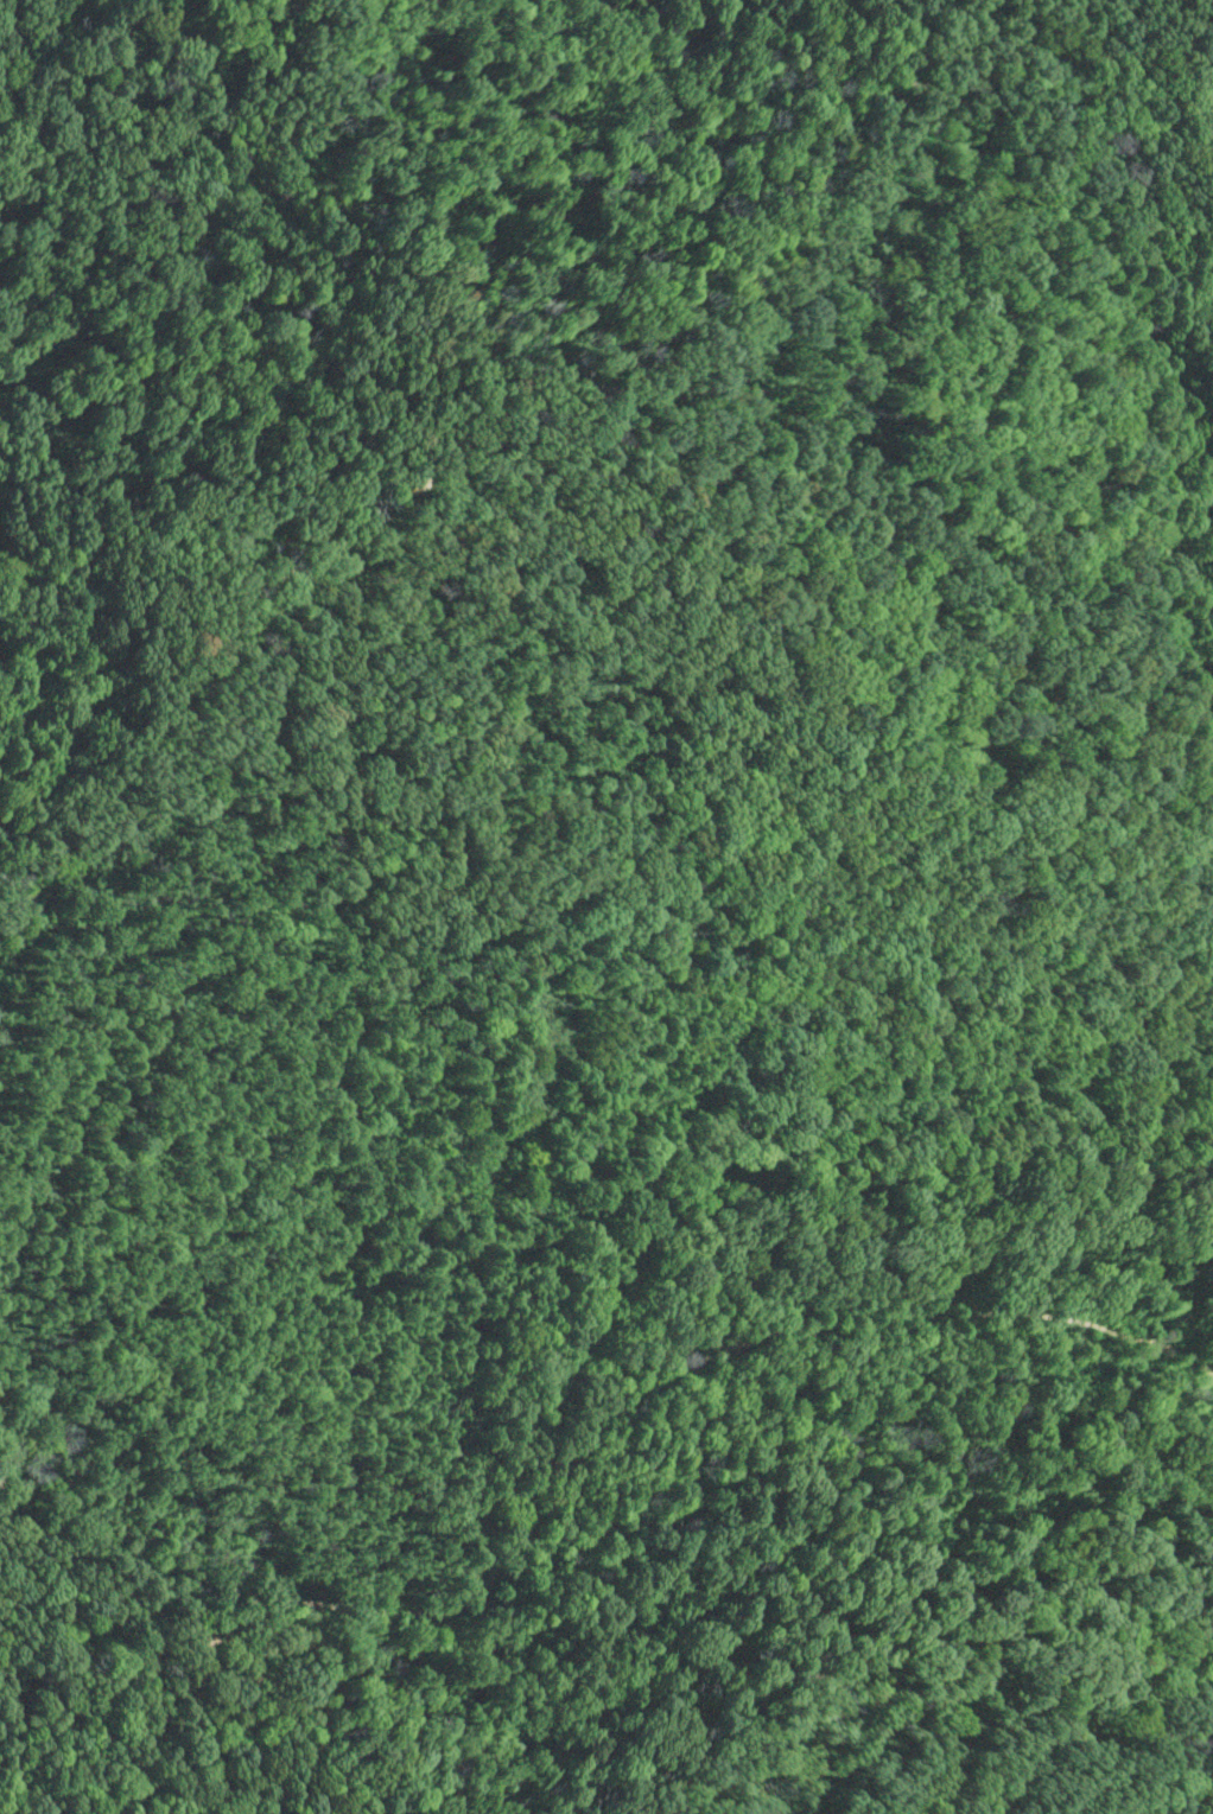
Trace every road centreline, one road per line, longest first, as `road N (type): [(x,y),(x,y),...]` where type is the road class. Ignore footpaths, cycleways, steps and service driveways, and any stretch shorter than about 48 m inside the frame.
road 1 (track): [(1212,1381),(1173,1354),(1020,1307),(804,1326),(637,1379),(559,1434),(459,1580),(407,1605),(237,1600),(205,1636)]
road 2 (track): [(422,1813),(296,1725),(205,1636),(14,1504),(0,1507)]

